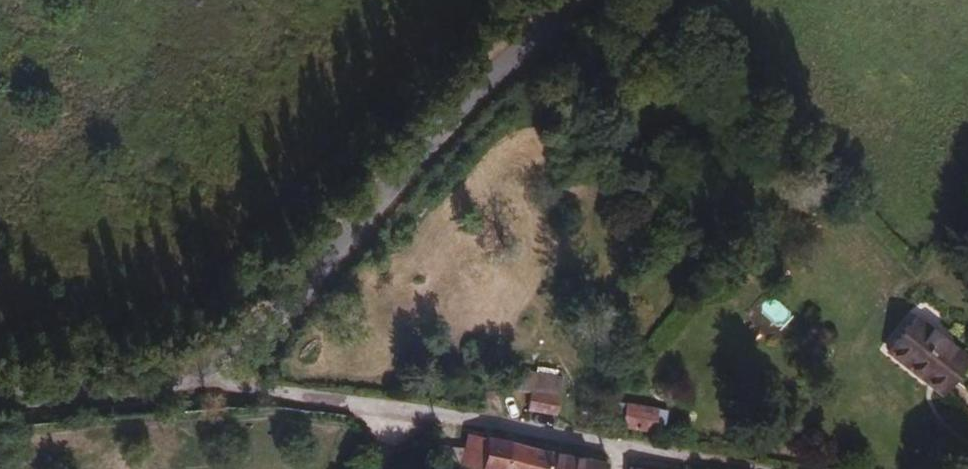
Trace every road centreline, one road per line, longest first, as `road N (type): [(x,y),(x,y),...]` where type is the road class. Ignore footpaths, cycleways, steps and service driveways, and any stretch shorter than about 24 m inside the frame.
road 1 (unclassified): [(739,468),(597,440),(181,382)]
road 2 (tertiary): [(181,382),(248,351),(407,166),(569,0)]
road 3 (tertiary): [(0,404),(103,400),(181,382)]

